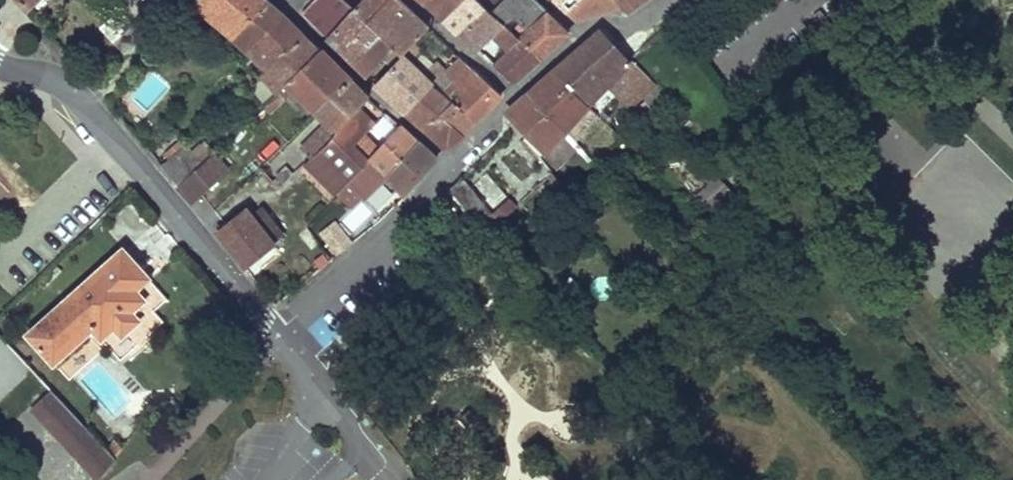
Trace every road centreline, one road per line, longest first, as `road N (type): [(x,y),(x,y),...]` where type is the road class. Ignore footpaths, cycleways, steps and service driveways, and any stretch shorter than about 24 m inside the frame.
road 1 (residential): [(0,65),(61,79),(274,336),(449,166)]
road 2 (residential): [(277,0),(449,166)]
road 3 (residential): [(405,0),(511,97)]

